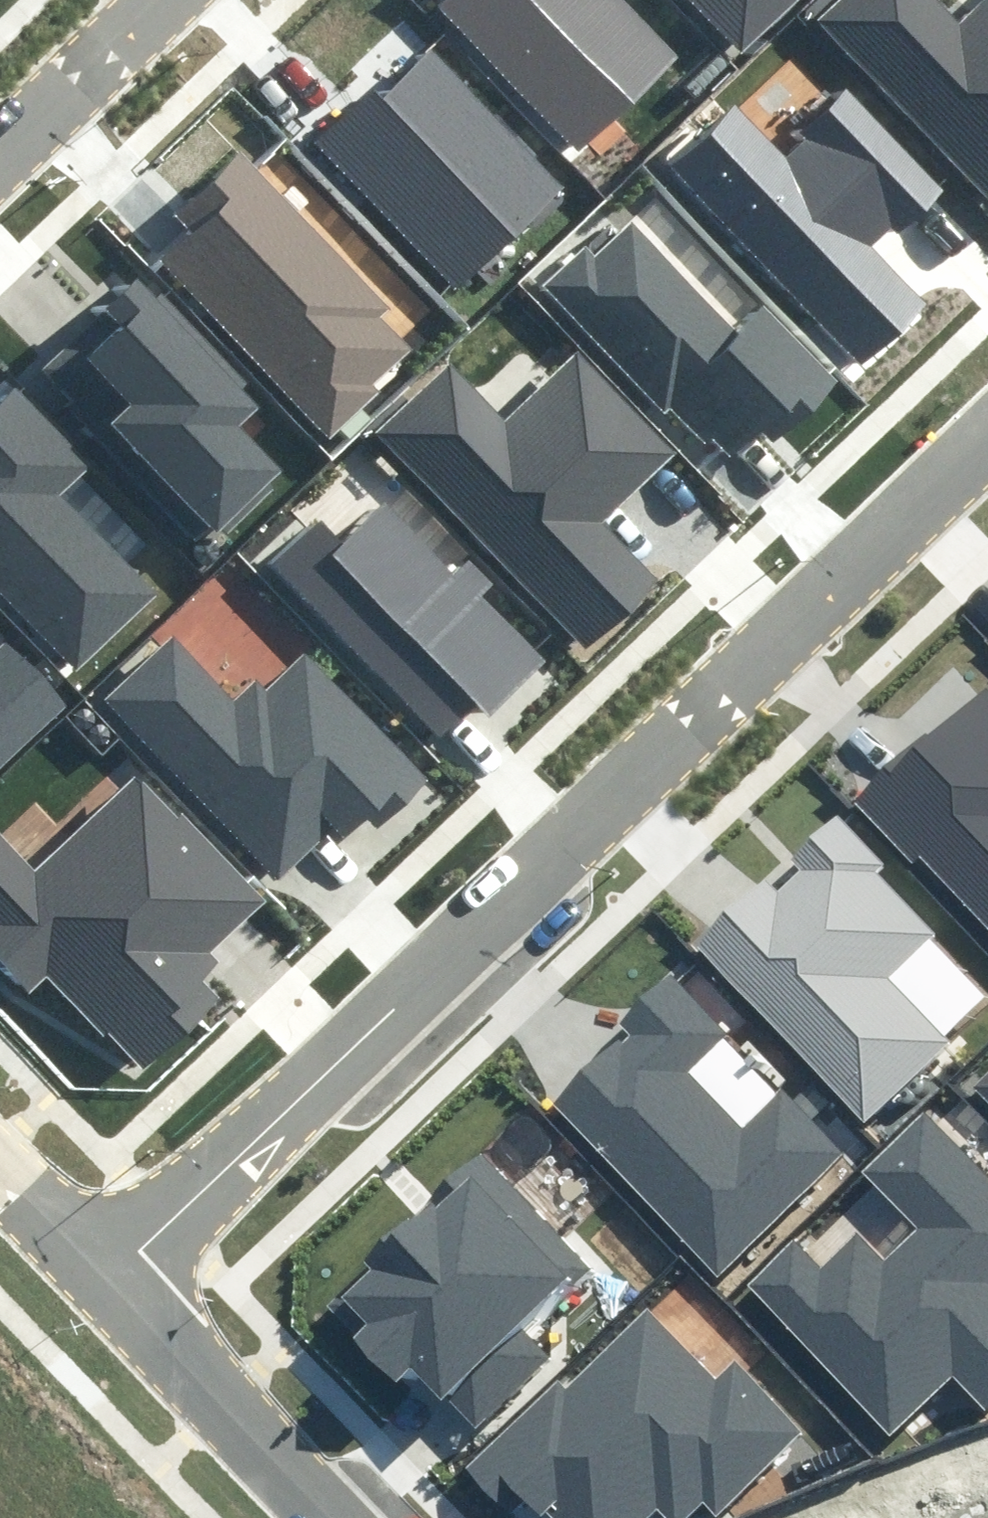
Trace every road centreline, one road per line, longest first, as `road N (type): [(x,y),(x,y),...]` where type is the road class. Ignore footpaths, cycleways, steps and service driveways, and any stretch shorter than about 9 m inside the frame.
road 1 (residential): [(987,432),(110,1273)]
road 2 (residential): [(335,1517),(110,1273)]
road 3 (residential): [(0,145),(149,0)]
road 4 (residential): [(110,1273),(0,1166)]
road 5 (unknown): [(110,1273),(0,1374)]

